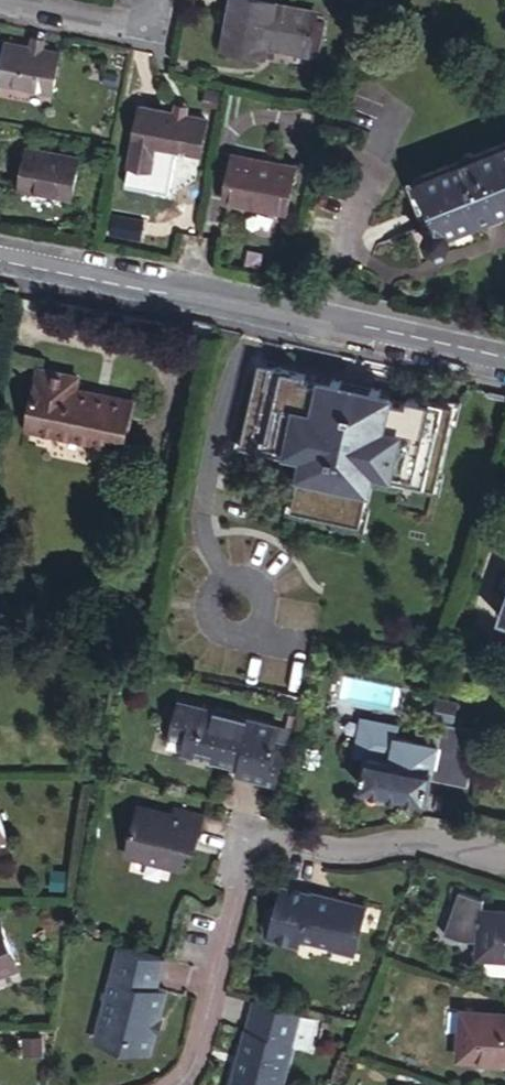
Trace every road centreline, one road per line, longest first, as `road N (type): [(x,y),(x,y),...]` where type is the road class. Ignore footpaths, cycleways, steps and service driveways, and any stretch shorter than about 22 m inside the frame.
road 1 (unclassified): [(0,258),(504,354)]
road 2 (residential): [(504,851),(414,840),(317,848),(257,841),(245,852),(196,1064),(183,1084)]
road 3 (residential): [(50,0),(151,18),(155,0)]

